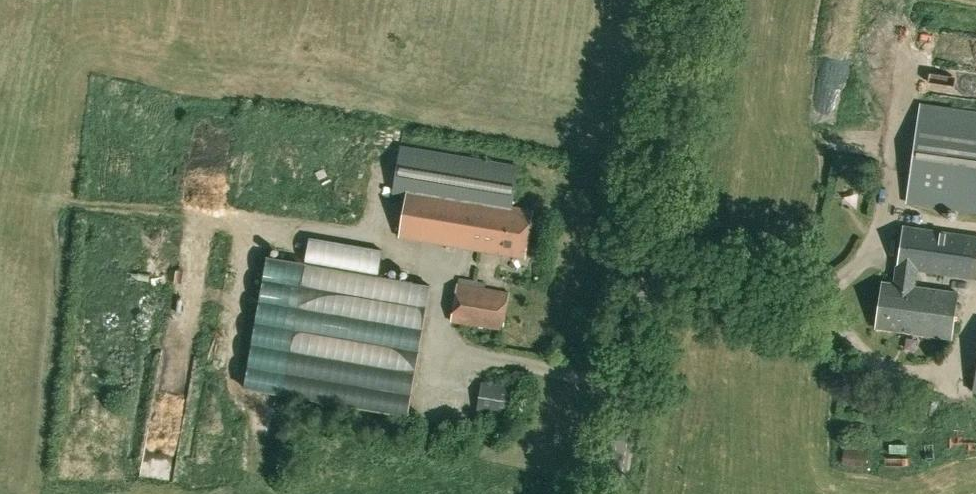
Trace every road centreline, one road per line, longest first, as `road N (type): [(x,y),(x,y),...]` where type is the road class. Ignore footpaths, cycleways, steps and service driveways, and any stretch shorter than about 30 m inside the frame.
road 1 (tertiary): [(615,493),(698,0)]

